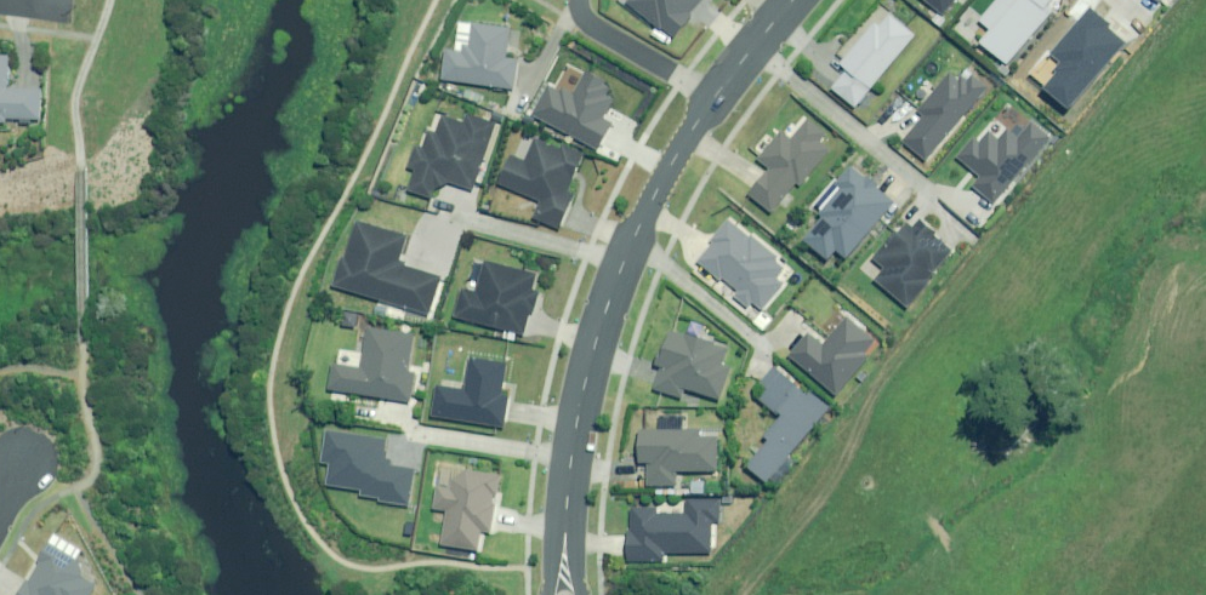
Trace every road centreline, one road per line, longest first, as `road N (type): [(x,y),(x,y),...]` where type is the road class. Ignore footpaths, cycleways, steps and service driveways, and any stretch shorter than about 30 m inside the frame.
road 1 (tertiary): [(713,97),(666,169),(606,302),(569,462),(563,568)]
road 2 (residential): [(713,97),(593,28),(578,0)]
road 3 (tertiary): [(790,0),(713,97)]

